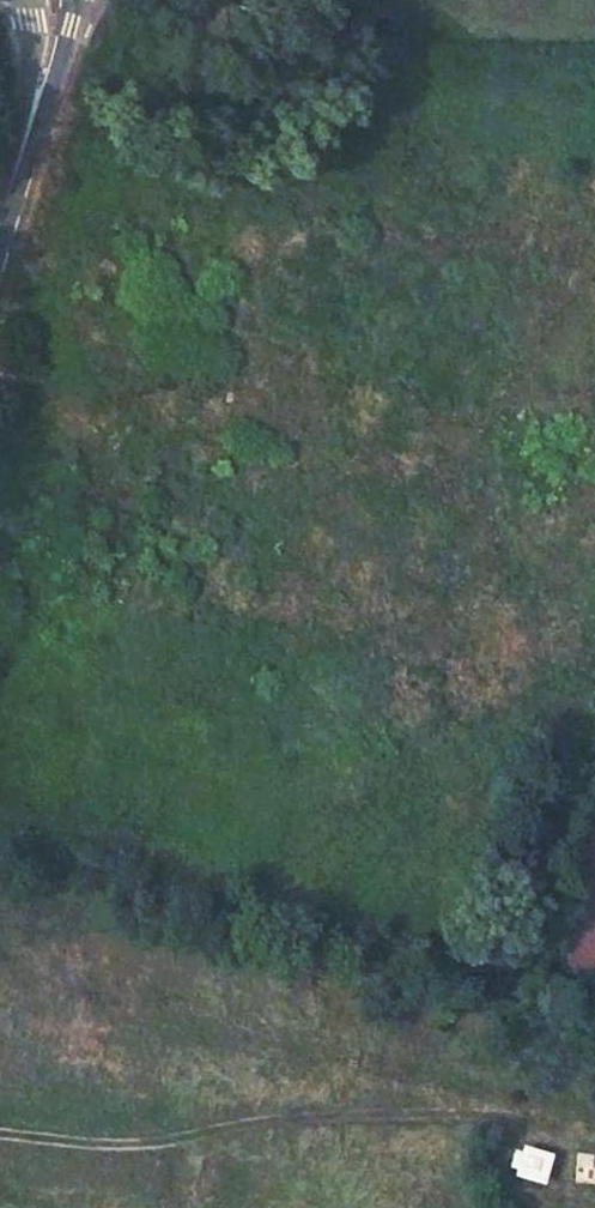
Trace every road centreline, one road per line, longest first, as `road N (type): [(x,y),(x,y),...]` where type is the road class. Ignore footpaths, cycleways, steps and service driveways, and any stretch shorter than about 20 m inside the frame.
road 1 (residential): [(0,840),(496,975)]
road 2 (unclassified): [(58,0),(0,216)]

